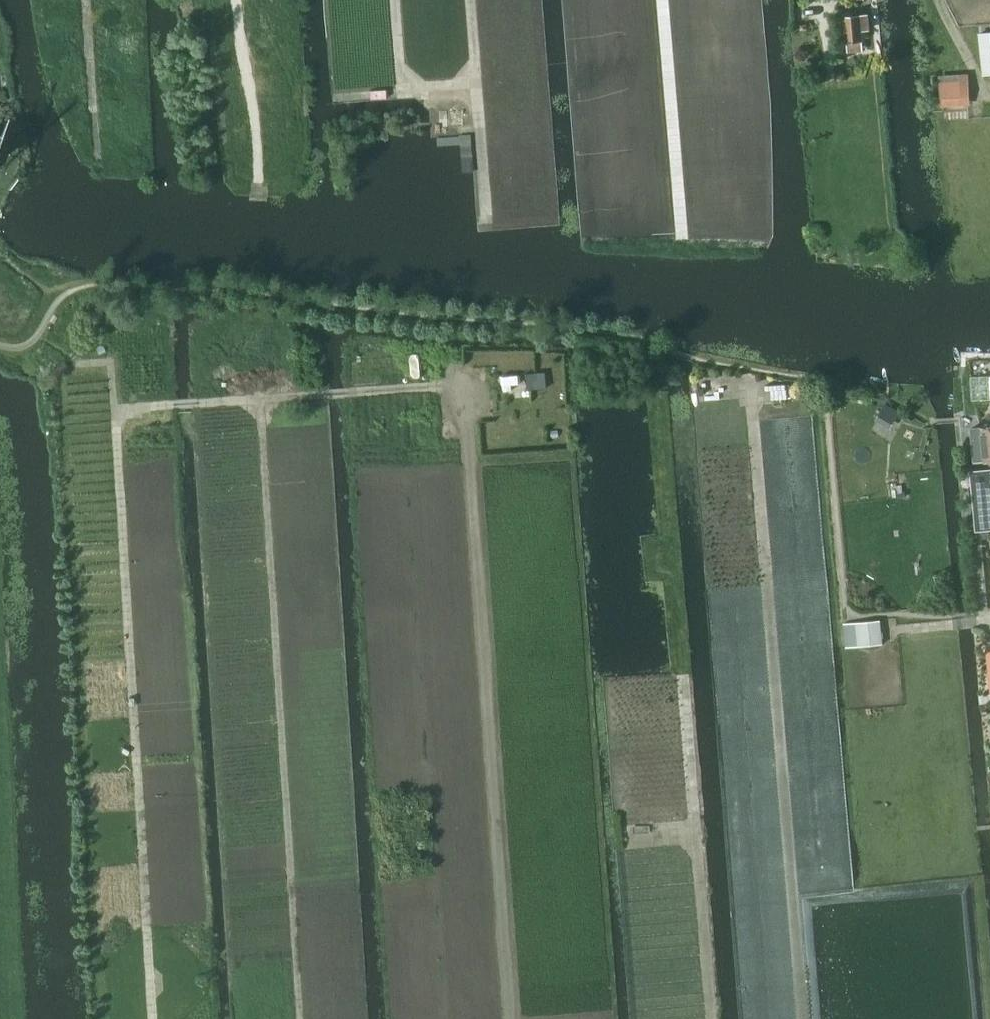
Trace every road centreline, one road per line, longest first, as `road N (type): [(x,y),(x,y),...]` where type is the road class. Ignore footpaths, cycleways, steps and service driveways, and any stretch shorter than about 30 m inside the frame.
road 1 (track): [(511,1018),(466,384),(259,399)]
road 2 (track): [(152,1018),(114,408),(259,399)]
road 3 (track): [(299,1018),(259,399)]
road 4 (track): [(752,414),(804,1018)]
road 5 (track): [(258,188),(237,0)]
road 6 (track): [(474,67),(460,83),(401,83),(394,0)]
road 7 (track): [(95,147),(87,0)]

